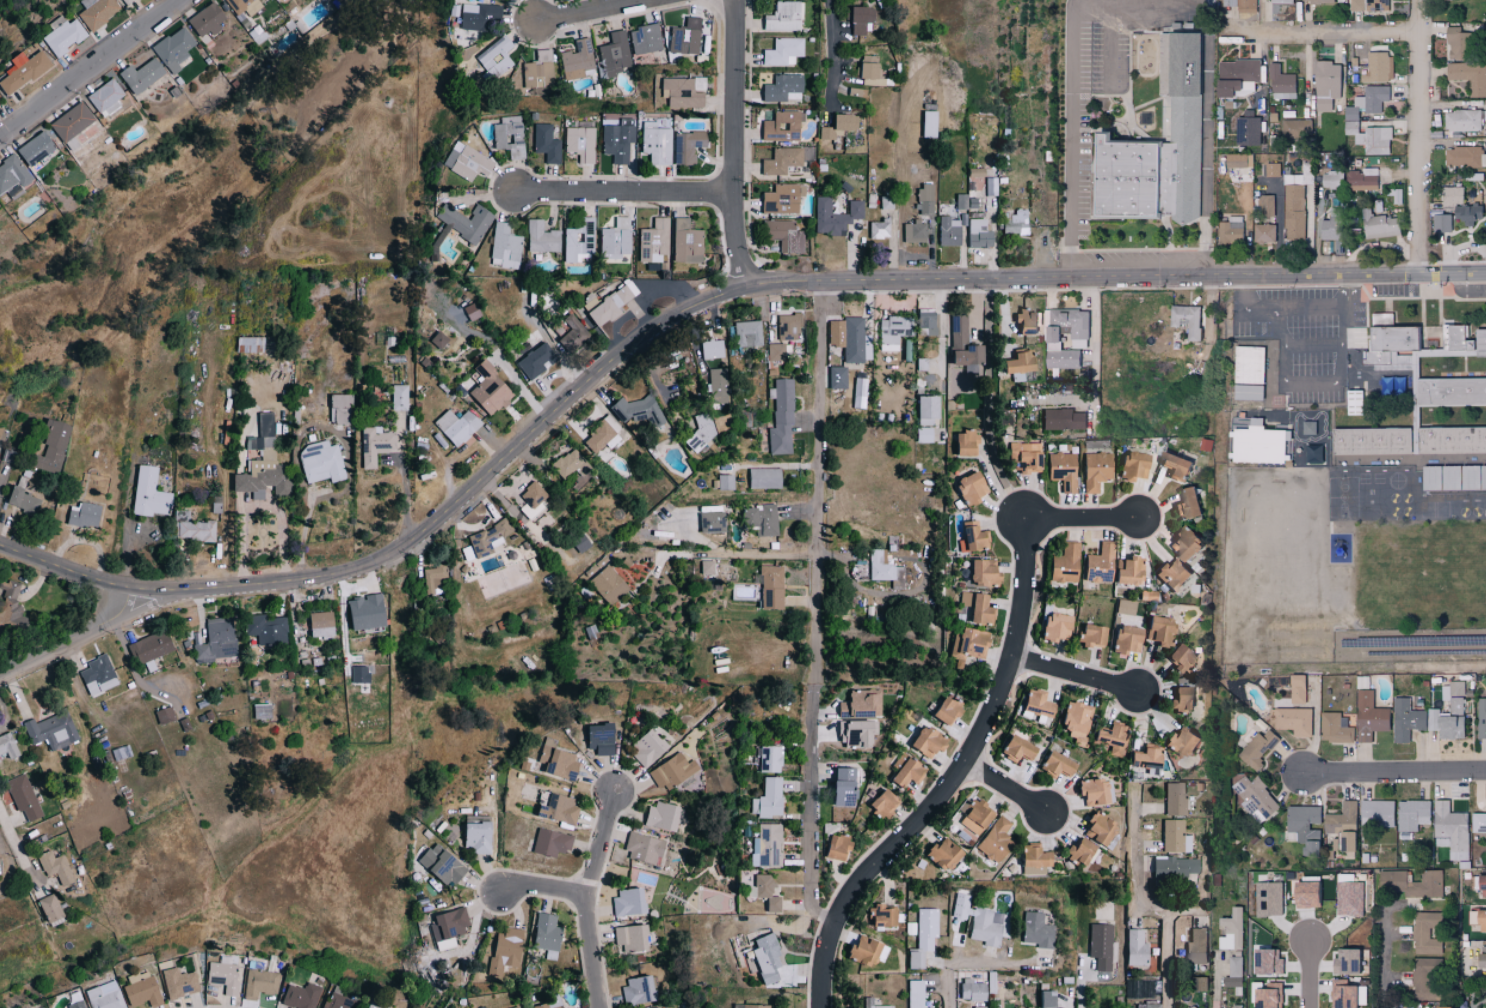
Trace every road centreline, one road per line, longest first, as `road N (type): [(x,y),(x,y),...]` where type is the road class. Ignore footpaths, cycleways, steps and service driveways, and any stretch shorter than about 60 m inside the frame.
road 1 (residential): [(0,547),(150,590),(354,571),(407,545),(621,351),(666,319),(743,287),(1485,274)]
road 2 (residential): [(831,925),(968,762),(994,714),(1023,623),(1027,520)]
road 3 (residential): [(814,683),(820,282)]
road 4 (residential): [(743,287),(729,194),(731,0)]
road 5 (residential): [(1419,275),(1421,0)]
road 6 (residential): [(831,925),(811,904),(814,683)]
road 7 (residential): [(0,133),(179,0)]
road 8 (residential): [(599,1007),(586,895),(616,789)]
road 9 (residential): [(513,193),(729,194)]
road 10 (residential): [(0,675),(190,590)]
road 11 (residential): [(1224,33),(1421,31)]
road 12 (residential): [(1308,773),(1485,771)]
road 13 (residential): [(1014,657),(1141,691)]

